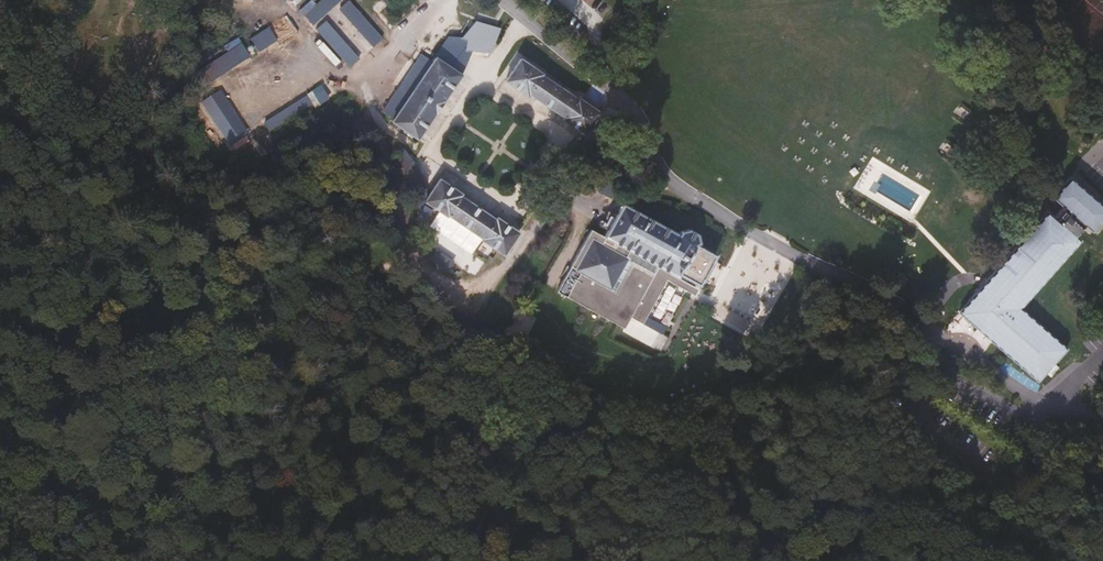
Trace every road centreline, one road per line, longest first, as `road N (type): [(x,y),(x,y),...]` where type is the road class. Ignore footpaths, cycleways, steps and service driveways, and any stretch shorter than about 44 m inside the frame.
road 1 (track): [(454,0),(357,82),(324,63),(252,108)]

